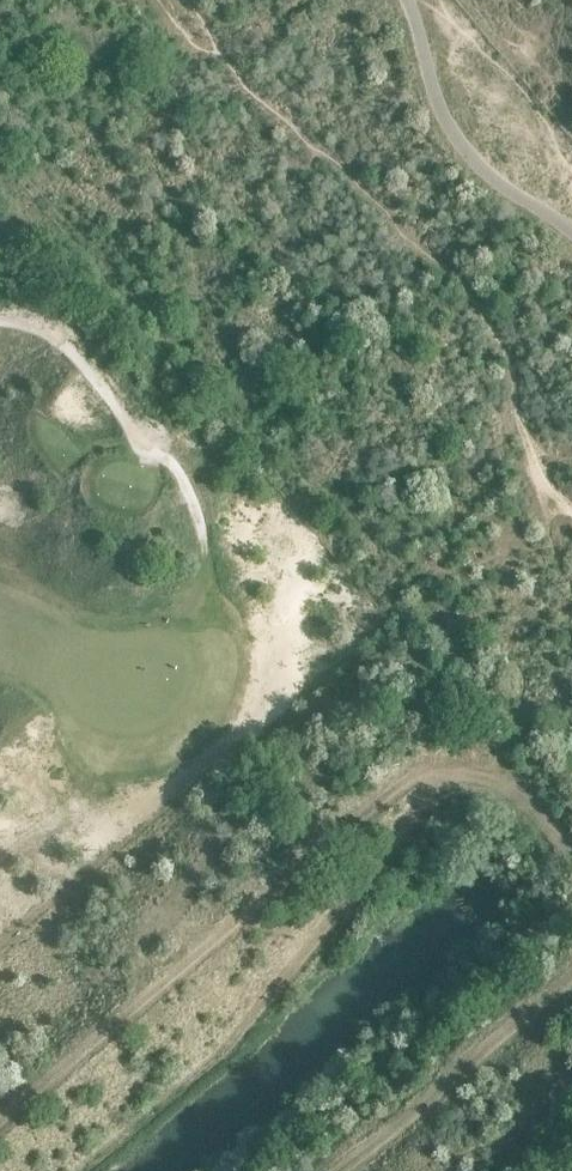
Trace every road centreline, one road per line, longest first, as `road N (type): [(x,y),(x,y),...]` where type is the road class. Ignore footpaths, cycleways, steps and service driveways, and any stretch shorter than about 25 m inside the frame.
road 1 (track): [(571,854),(518,791),(485,776),(405,787),(0,1142)]
road 2 (track): [(195,510),(228,519),(275,512),(293,537),(295,601),(271,699),(184,780),(121,808),(53,826),(0,854)]
road 3 (track): [(247,1039),(448,776)]
road 4 (track): [(347,1170),(571,980)]

